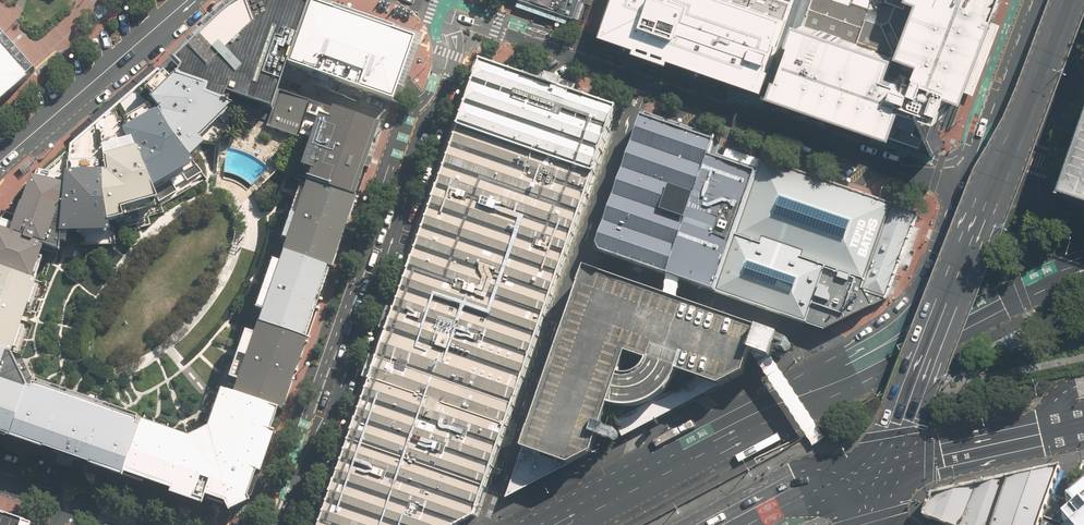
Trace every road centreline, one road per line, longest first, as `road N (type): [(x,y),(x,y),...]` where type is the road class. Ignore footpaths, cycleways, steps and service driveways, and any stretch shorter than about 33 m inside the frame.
road 1 (residential): [(287,524),(426,119),(449,79),(456,45),(448,14)]
road 2 (secondary): [(1070,0),(887,469)]
road 3 (residential): [(963,185),(641,81)]
road 4 (primary): [(568,524),(838,377)]
road 5 (residential): [(580,254),(806,333),(838,377)]
road 6 (residential): [(487,524),(580,254)]
road 7 (residential): [(188,0),(0,166)]
road 8 (secondary): [(866,361),(988,304),(1083,271)]
road 9 (residential): [(641,81),(448,14)]
road 10 (secondary): [(866,361),(918,297),(963,185)]
road 11 (secondary): [(1083,425),(887,469)]
road 12 (secondary): [(963,185),(1036,0)]
road 13 (residential): [(580,254),(641,81)]
road 14 (primary): [(887,469),(802,485),(721,524)]
road 15 (secondary): [(1083,50),(1039,190)]

